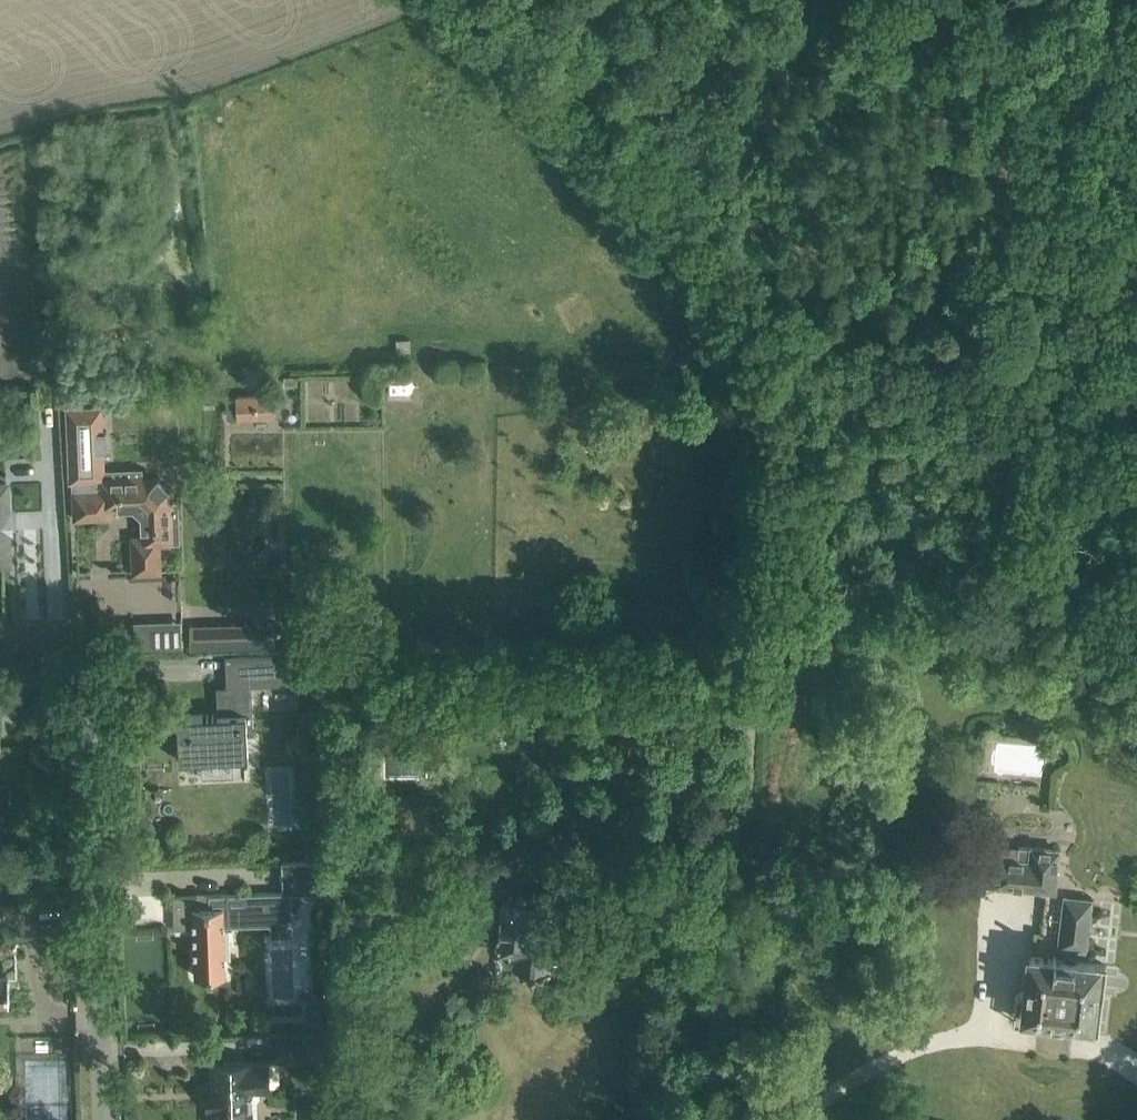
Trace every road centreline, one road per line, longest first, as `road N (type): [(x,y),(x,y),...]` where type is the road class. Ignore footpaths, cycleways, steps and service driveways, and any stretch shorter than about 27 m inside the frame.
road 1 (residential): [(102,1119),(86,665)]

